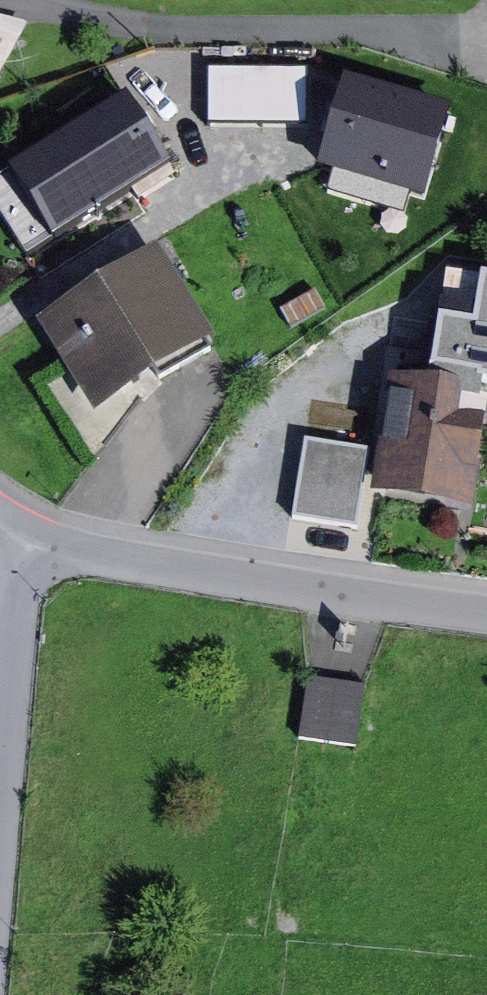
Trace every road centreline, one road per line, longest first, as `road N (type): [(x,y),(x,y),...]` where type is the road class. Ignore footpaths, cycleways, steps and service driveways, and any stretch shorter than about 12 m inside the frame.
road 1 (residential): [(38,539),(486,609)]
road 2 (residential): [(0,779),(18,578),(38,539)]

